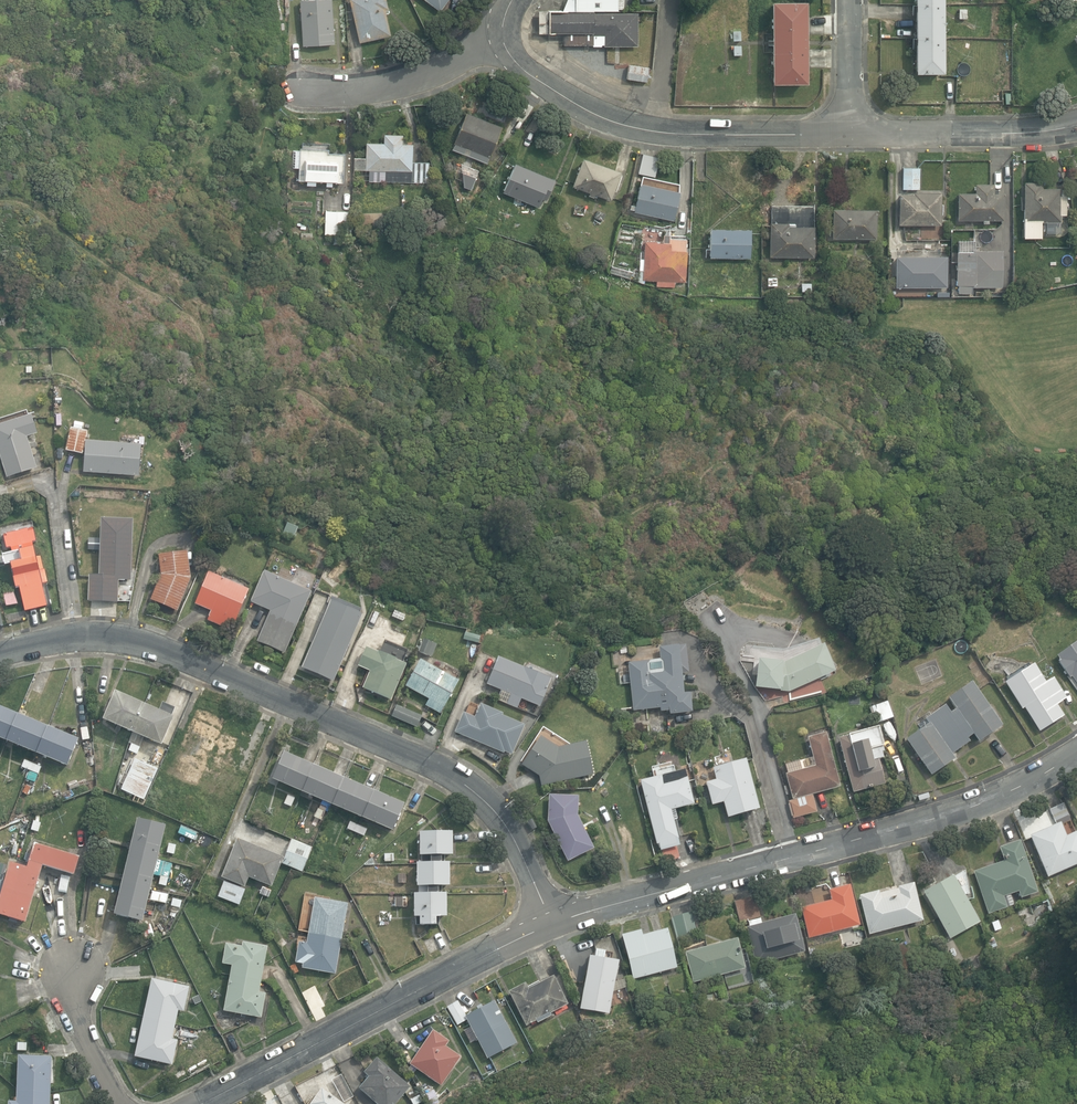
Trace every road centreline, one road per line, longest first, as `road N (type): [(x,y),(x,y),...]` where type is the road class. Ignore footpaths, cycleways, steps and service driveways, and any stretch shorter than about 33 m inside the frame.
road 1 (residential): [(0,649),(78,635),(143,643),(413,753),(494,814),(554,920)]
road 2 (residential): [(1076,752),(1043,775),(925,821),(554,920)]
road 3 (residential): [(554,920),(200,1103)]
road 4 (residential): [(502,41),(542,81),(586,110),(638,128),(850,132)]
road 5 (residential): [(850,132),(1076,125)]
road 6 (residential): [(502,41),(392,84),(302,88)]
road 7 (residential): [(74,965),(76,1019),(120,1103)]
road 8 (residential): [(850,132),(850,0)]

